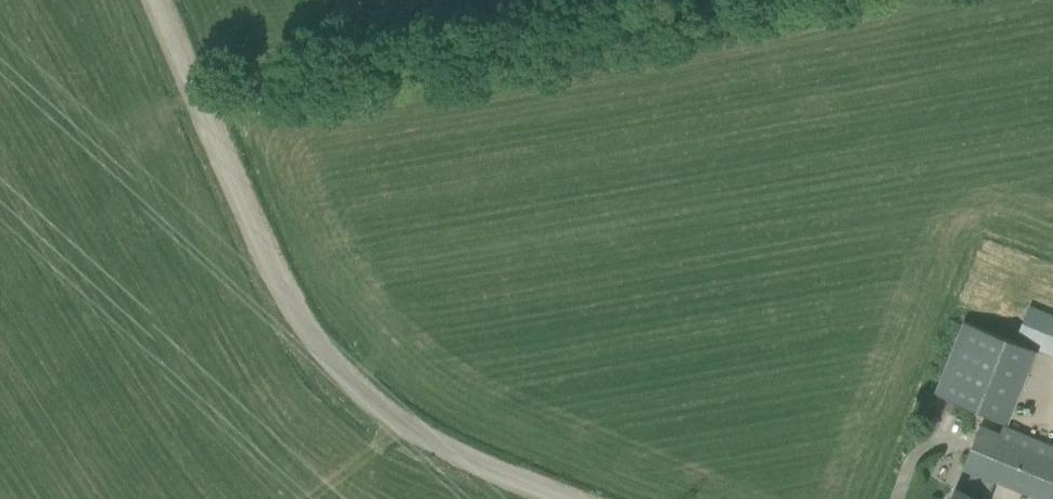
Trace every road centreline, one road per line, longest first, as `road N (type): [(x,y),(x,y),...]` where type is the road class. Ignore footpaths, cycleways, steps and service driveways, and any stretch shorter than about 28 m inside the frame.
road 1 (unclassified): [(543,498),(400,443),(309,366),(273,318),(230,236),(131,0)]
road 2 (track): [(681,0),(171,95)]

